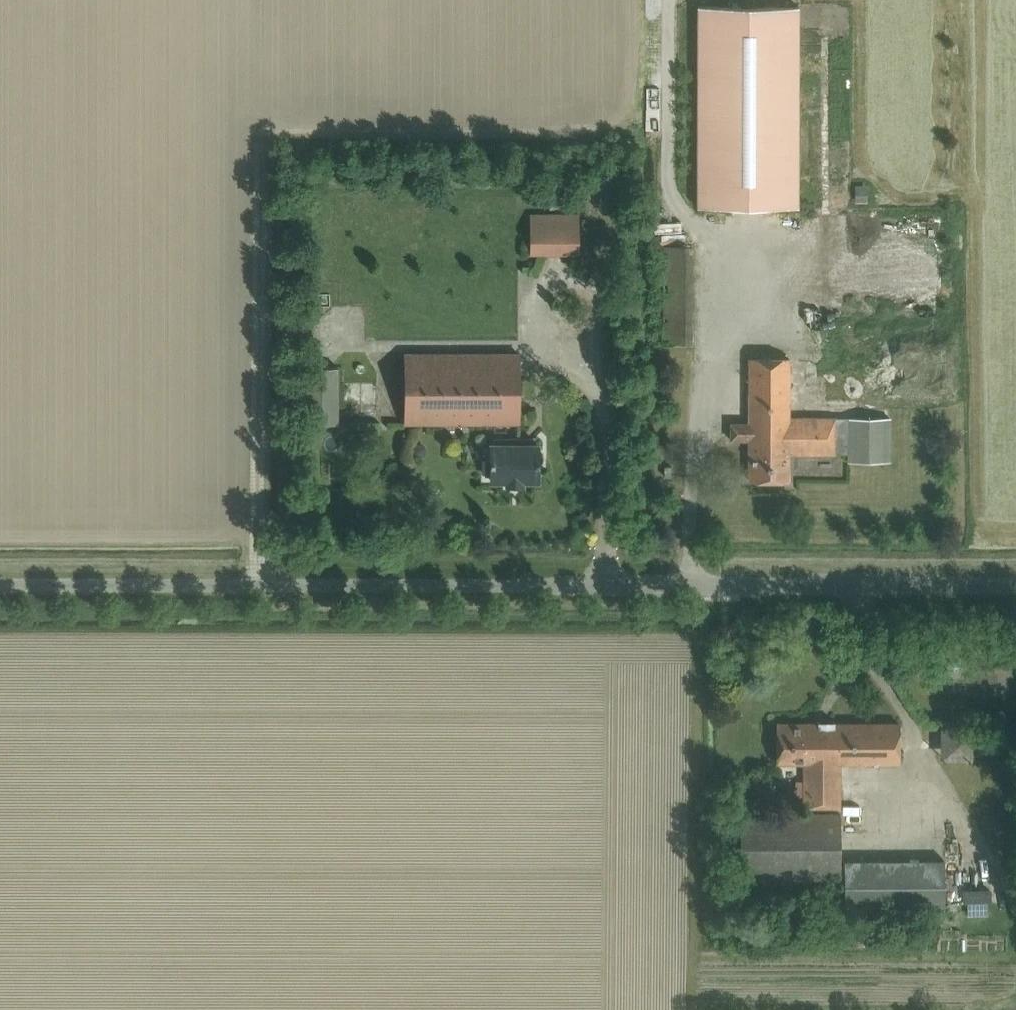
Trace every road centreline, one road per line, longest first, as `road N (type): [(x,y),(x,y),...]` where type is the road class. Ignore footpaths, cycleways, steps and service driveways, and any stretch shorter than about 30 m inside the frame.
road 1 (unclassified): [(0,586),(1015,587)]

